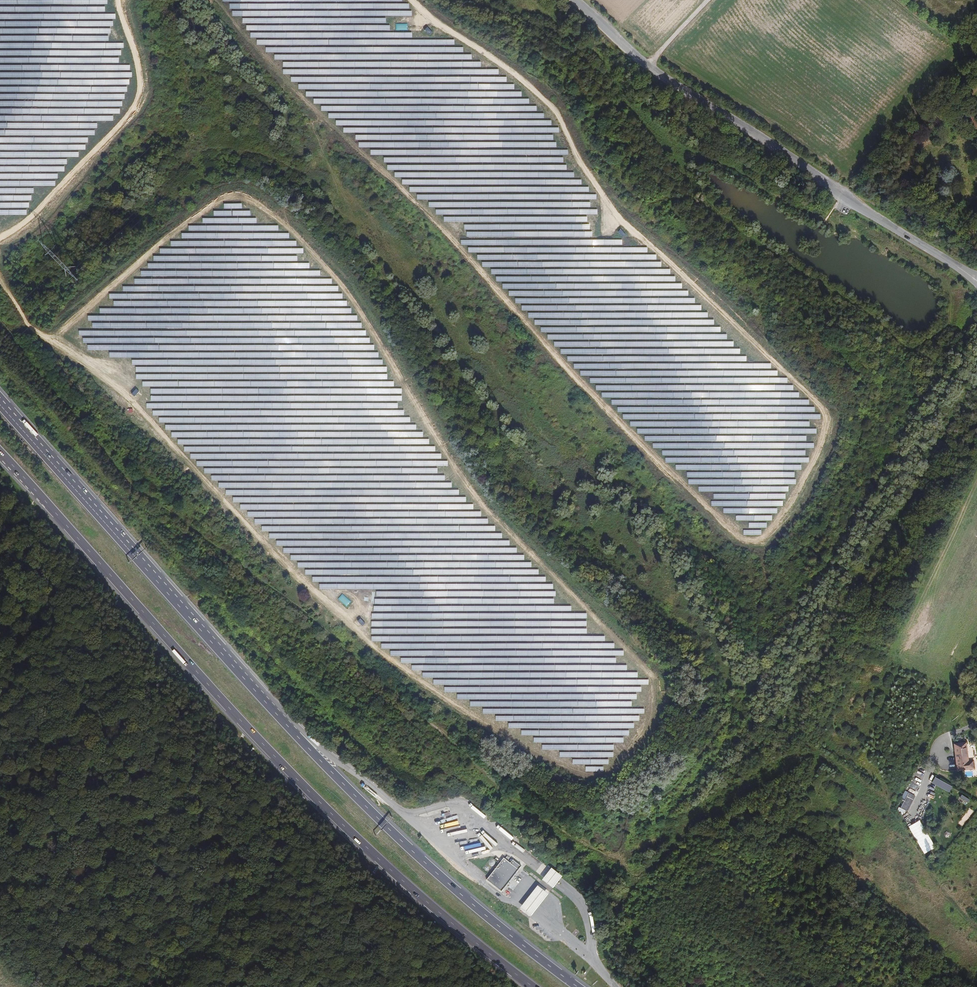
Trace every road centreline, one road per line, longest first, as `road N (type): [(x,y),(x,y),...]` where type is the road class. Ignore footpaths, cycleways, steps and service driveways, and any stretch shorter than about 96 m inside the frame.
road 1 (track): [(622,849),(611,856),(580,845),(540,821),(318,626),(150,501),(0,327)]
road 2 (trunk): [(0,454),(297,780),(403,882),(533,986)]
road 3 (unclassified): [(574,0),(655,72),(961,269)]
road 4 (trunk): [(297,732),(0,401)]
road 5 (trunk): [(579,986),(424,861),(297,732)]
road 6 (track): [(788,733),(857,775),(976,925)]
road 7 (track): [(633,873),(763,976)]
road 8 (trunk): [(398,809),(297,732)]

